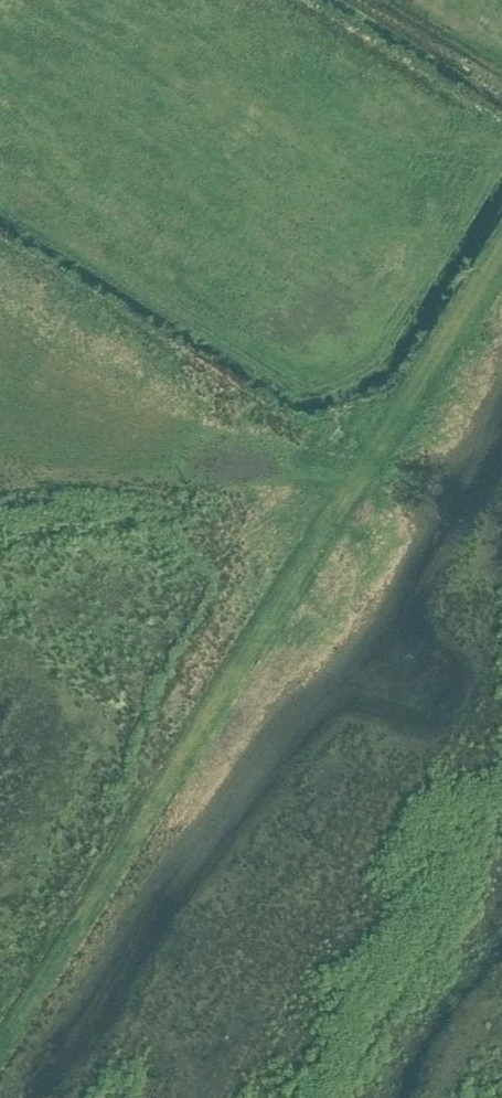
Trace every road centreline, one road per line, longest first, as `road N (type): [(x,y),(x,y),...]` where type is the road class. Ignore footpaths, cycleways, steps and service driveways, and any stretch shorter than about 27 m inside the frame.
road 1 (track): [(501,254),(0,1046)]

